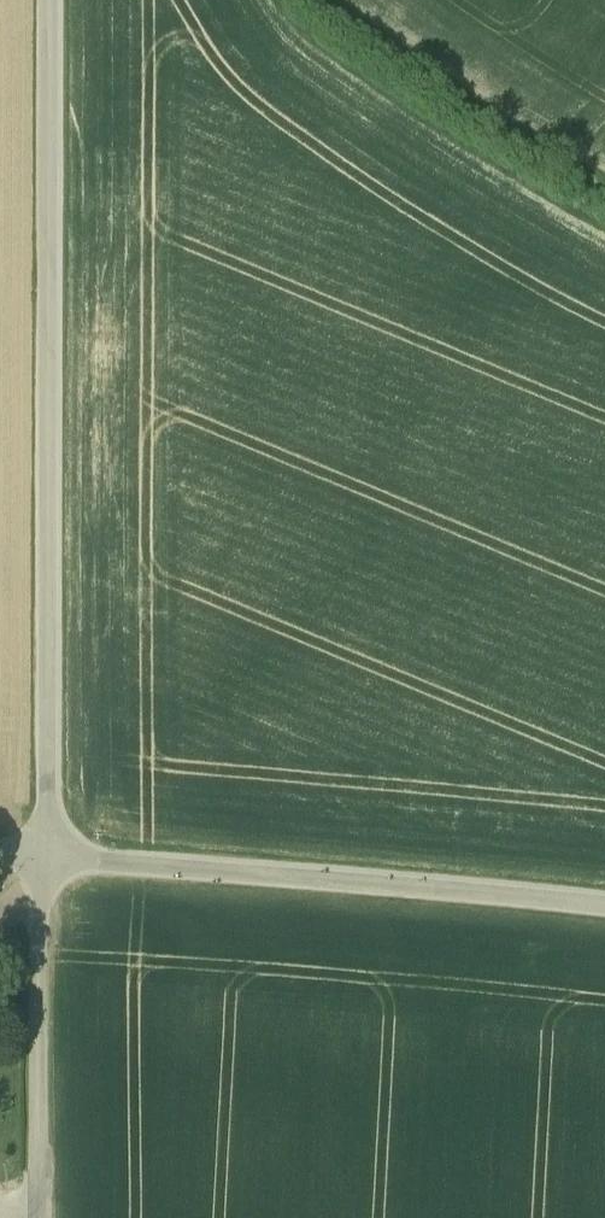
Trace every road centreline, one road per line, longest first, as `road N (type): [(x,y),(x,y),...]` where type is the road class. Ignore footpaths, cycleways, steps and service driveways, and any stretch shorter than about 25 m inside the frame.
road 1 (unclassified): [(48,855),(48,0)]
road 2 (unclassified): [(604,905),(48,855)]
road 3 (unclassified): [(38,1217),(48,855)]

